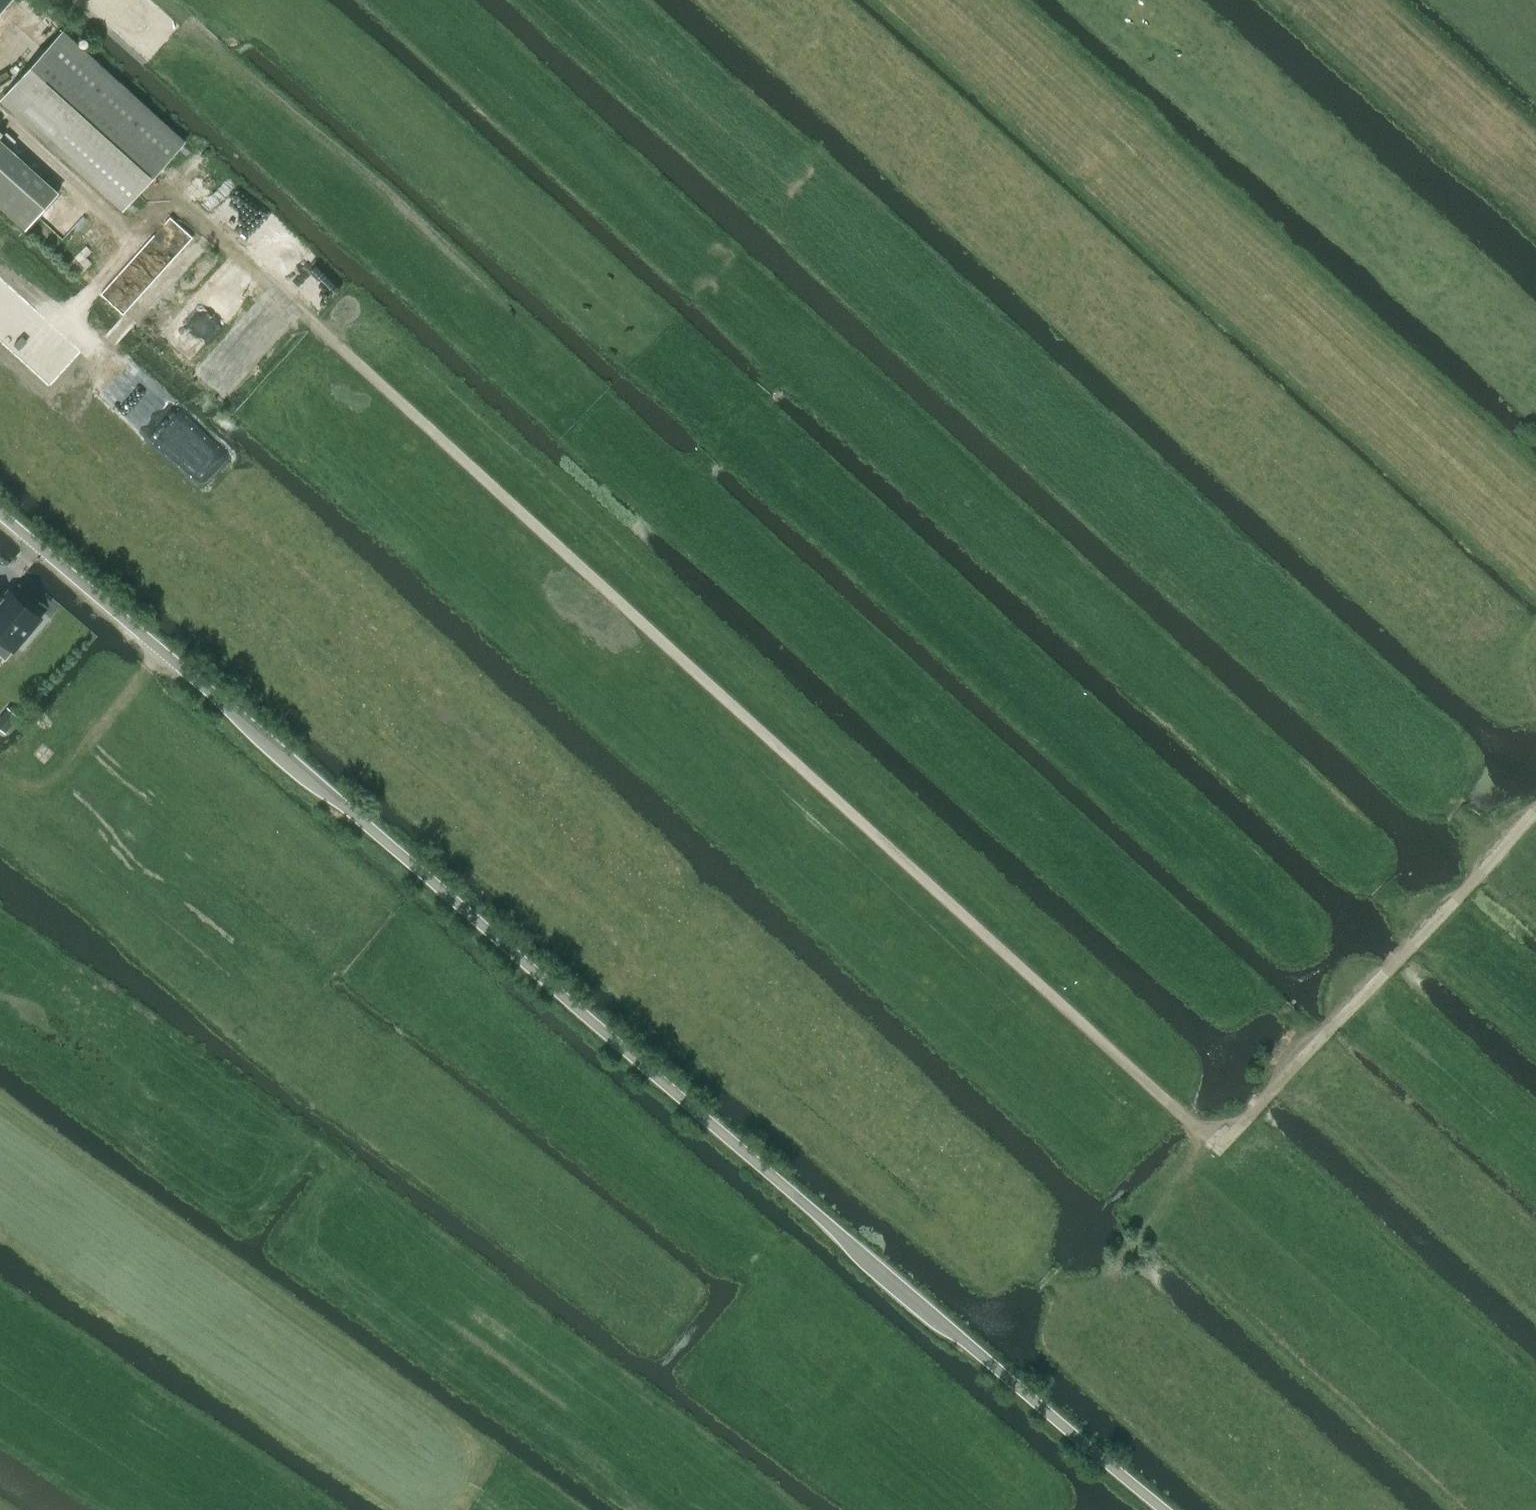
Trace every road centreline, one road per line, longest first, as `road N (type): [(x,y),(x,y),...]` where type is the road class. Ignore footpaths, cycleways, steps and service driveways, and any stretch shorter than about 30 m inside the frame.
road 1 (track): [(183,210),(1210,1137),(1233,1132),(1535,809)]
road 2 (tertiary): [(1176,1509),(0,513)]

